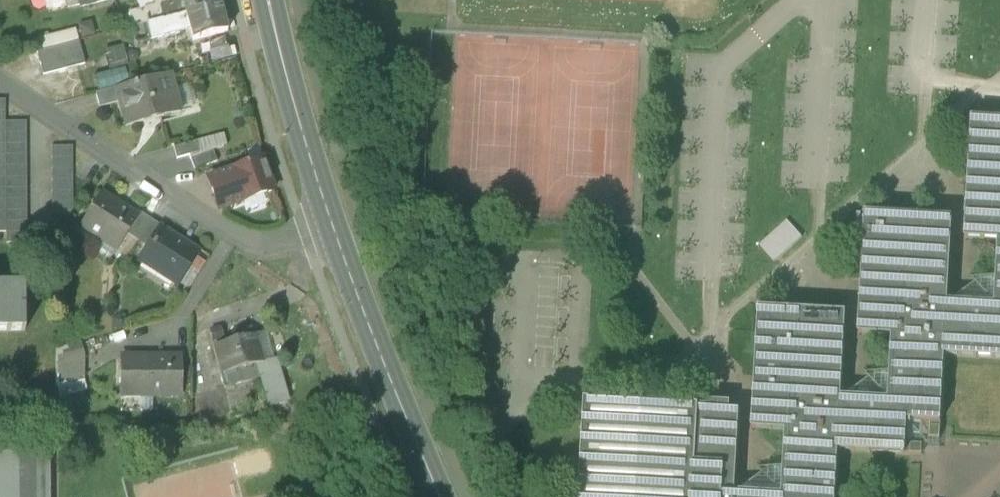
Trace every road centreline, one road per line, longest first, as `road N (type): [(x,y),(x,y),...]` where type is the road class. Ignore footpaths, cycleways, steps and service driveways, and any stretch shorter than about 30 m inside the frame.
road 1 (residential): [(332,227),(266,243),(234,235),(0,78)]
road 2 (secondary): [(332,227),(439,496)]
road 3 (secondary): [(269,0),(332,227)]

